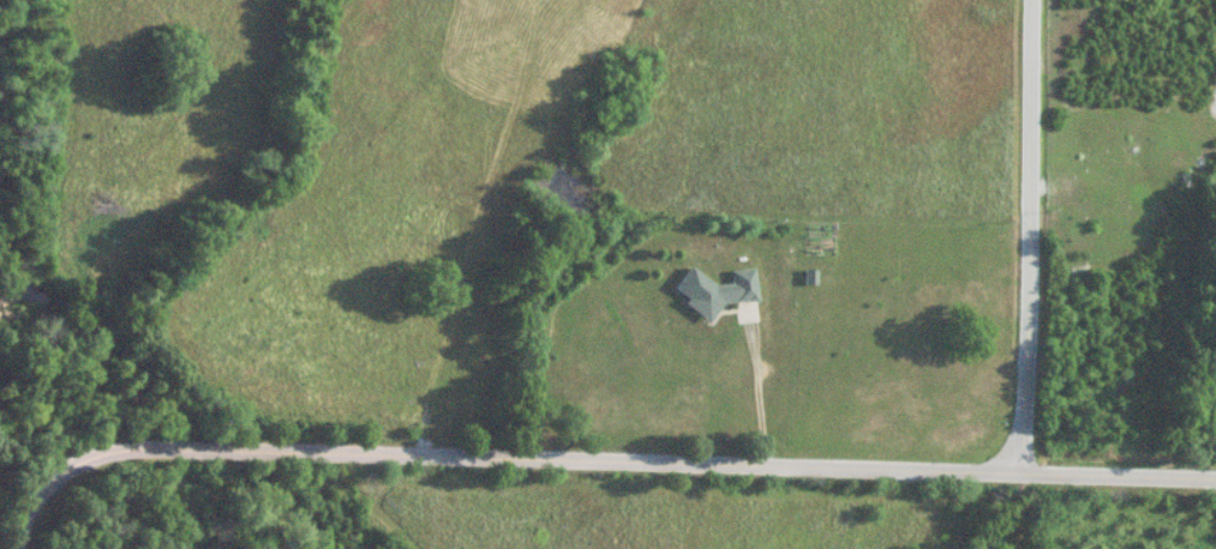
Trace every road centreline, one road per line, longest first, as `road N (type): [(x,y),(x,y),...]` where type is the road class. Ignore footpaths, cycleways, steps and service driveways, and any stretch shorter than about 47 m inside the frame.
road 1 (residential): [(264,451),(1215,484)]
road 2 (residential): [(1023,479),(1030,0)]
road 3 (residential): [(11,548),(44,476),(67,459),(158,446),(264,451)]

